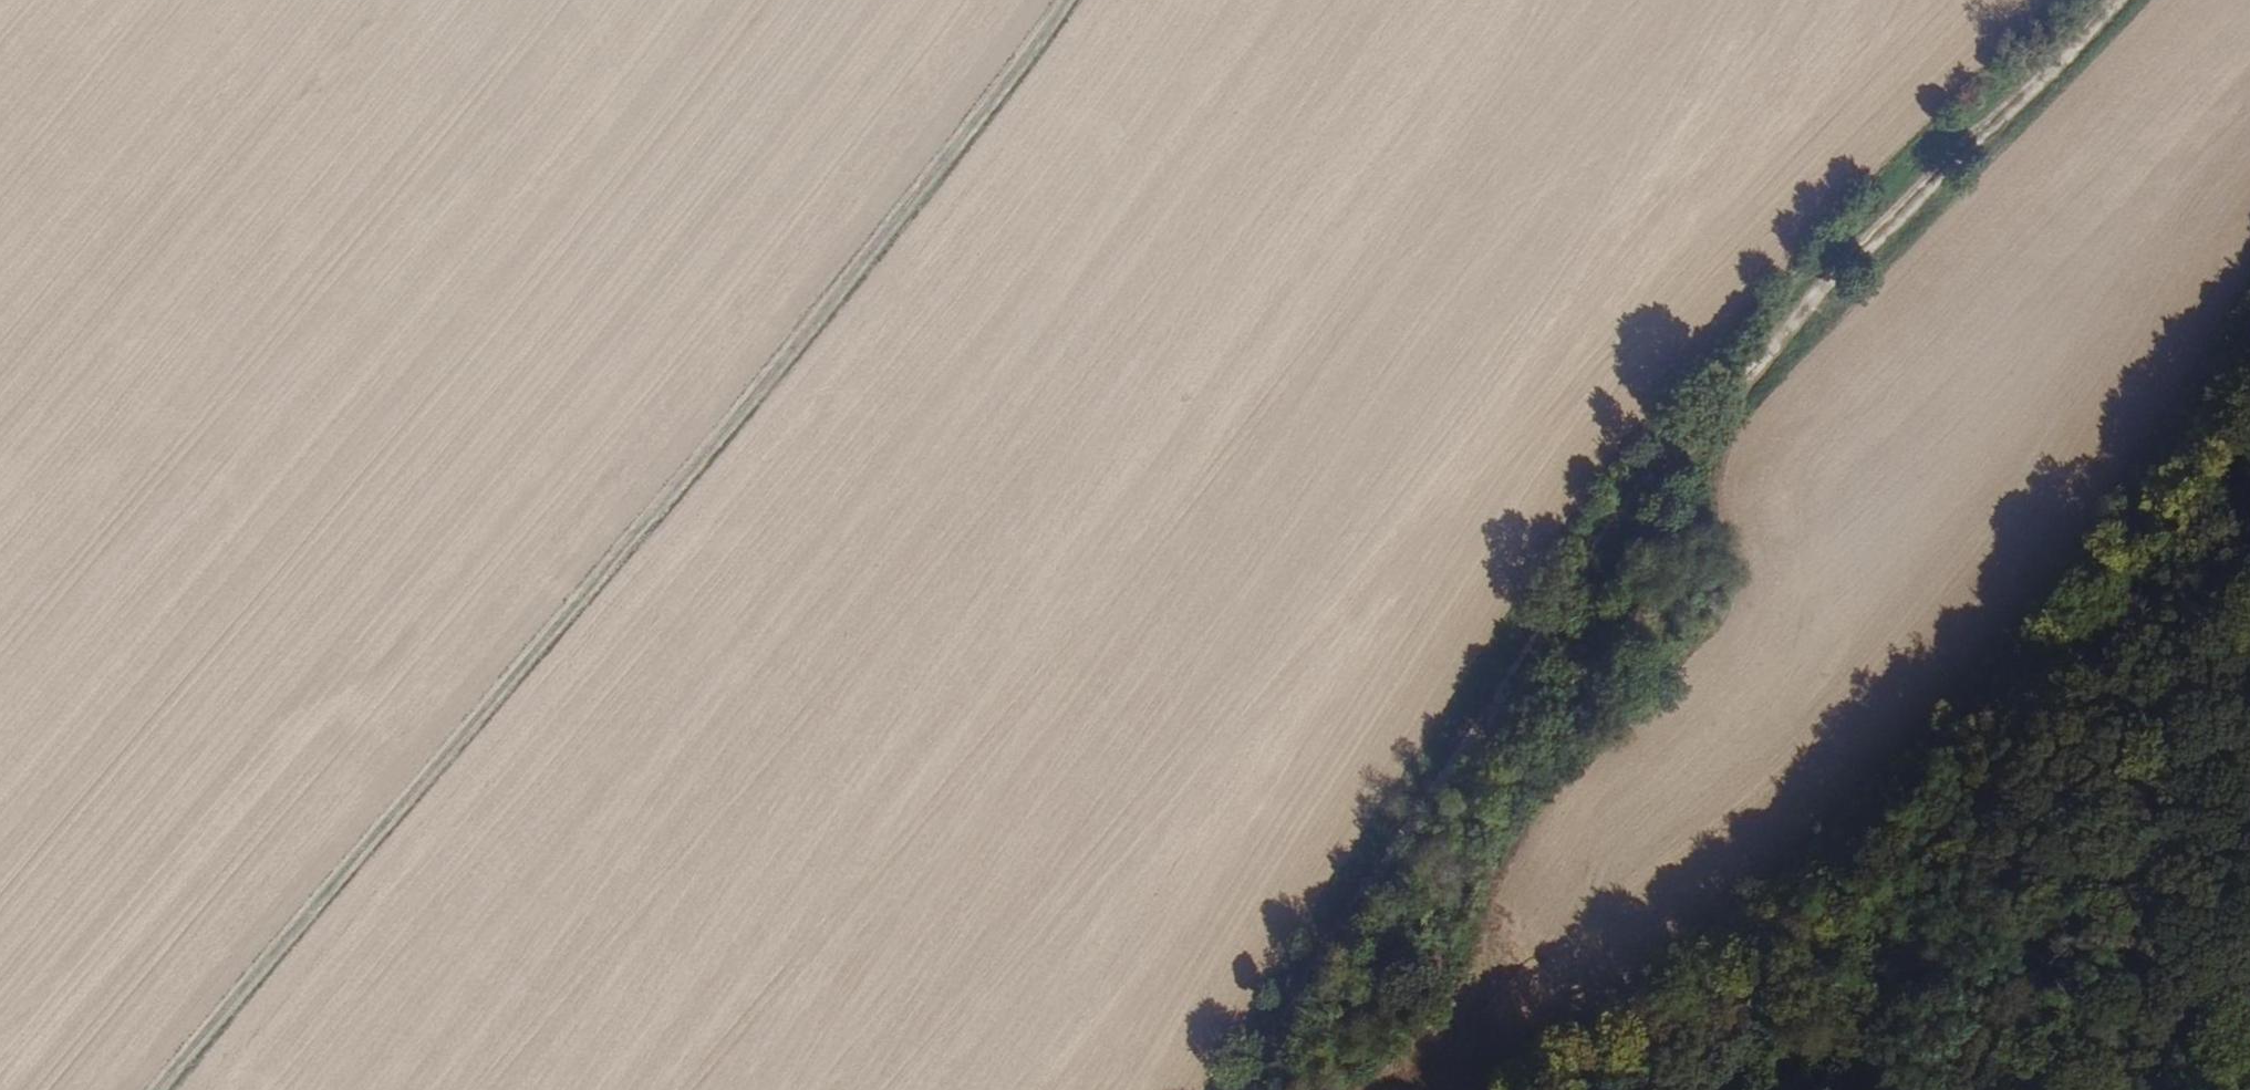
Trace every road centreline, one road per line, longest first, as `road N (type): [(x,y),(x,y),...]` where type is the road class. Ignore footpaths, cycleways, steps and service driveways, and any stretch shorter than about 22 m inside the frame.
road 1 (track): [(160,1089),(820,318),(1066,0)]
road 2 (track): [(1247,1089),(1646,490),(1815,295),(2119,0)]

